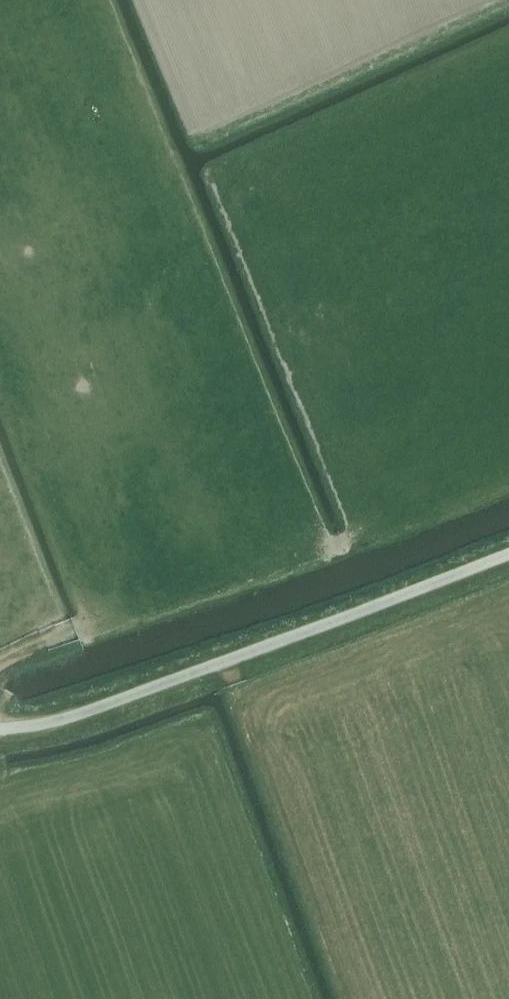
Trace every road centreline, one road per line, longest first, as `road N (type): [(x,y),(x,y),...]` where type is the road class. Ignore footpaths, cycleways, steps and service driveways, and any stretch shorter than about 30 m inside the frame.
road 1 (unclassified): [(0,730),(112,704),(508,555)]

